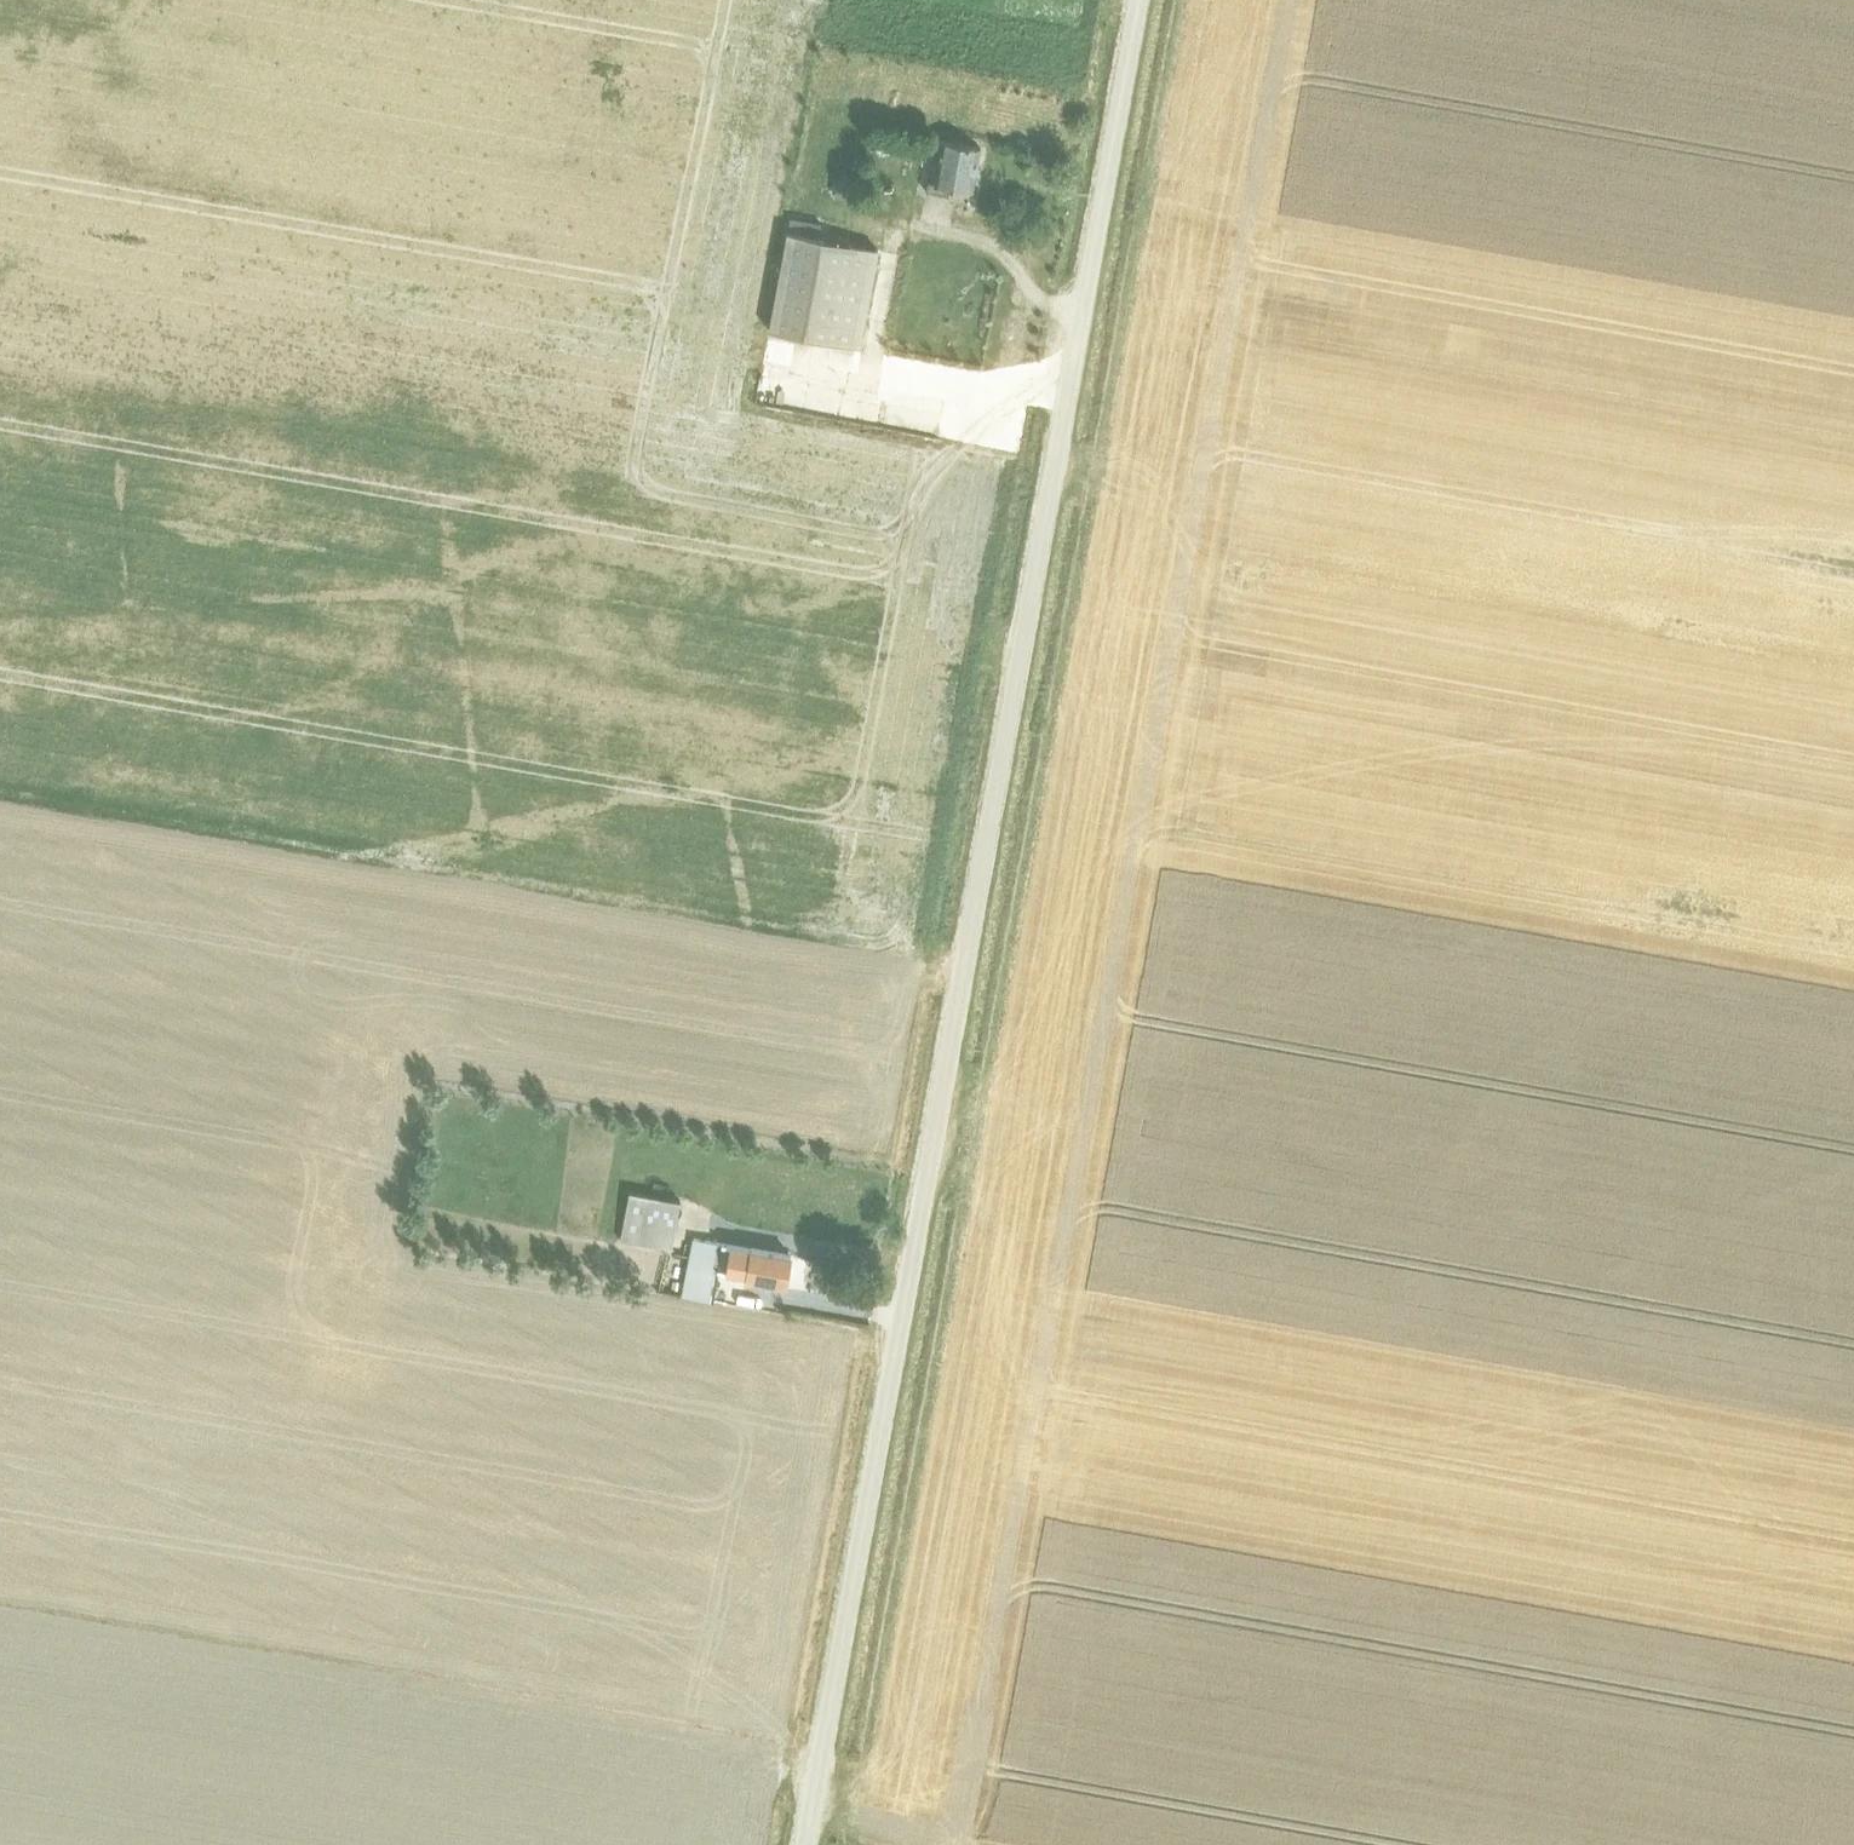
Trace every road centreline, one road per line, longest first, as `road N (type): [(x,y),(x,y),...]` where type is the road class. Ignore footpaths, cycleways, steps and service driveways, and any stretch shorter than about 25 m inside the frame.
road 1 (unclassified): [(812,1844),(1141,0)]

